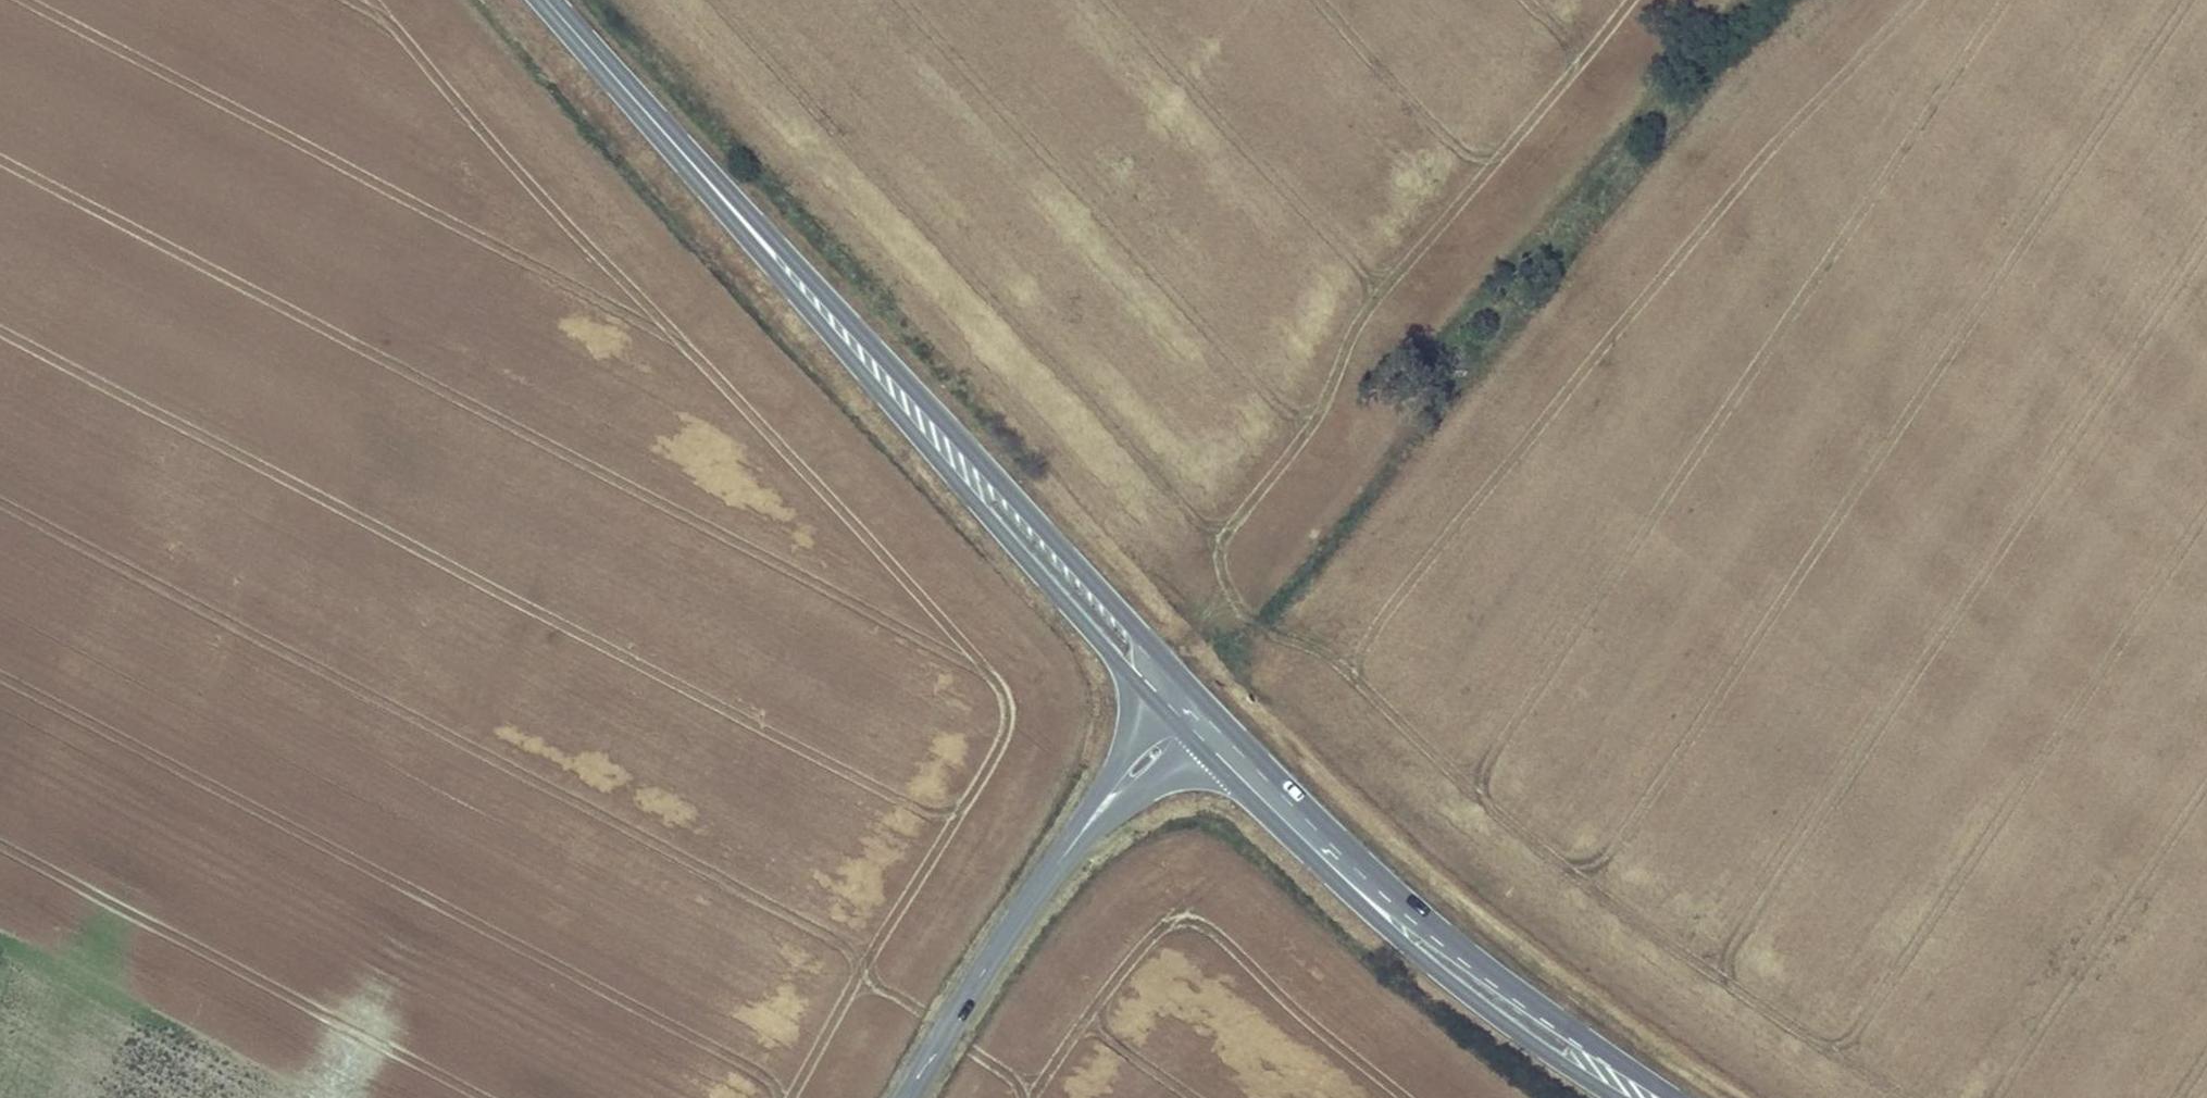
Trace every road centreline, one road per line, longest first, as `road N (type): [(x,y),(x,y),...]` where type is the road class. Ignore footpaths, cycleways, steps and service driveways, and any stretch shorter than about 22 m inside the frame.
road 1 (tertiary): [(546,0),(1155,680)]
road 2 (tertiary): [(1213,745),(1460,973),(1642,1097)]
road 3 (tertiary): [(906,1097),(1065,851)]
road 4 (tertiary): [(1155,680),(1065,851)]
road 5 (tertiary): [(1065,851),(1131,794),(1213,745)]

